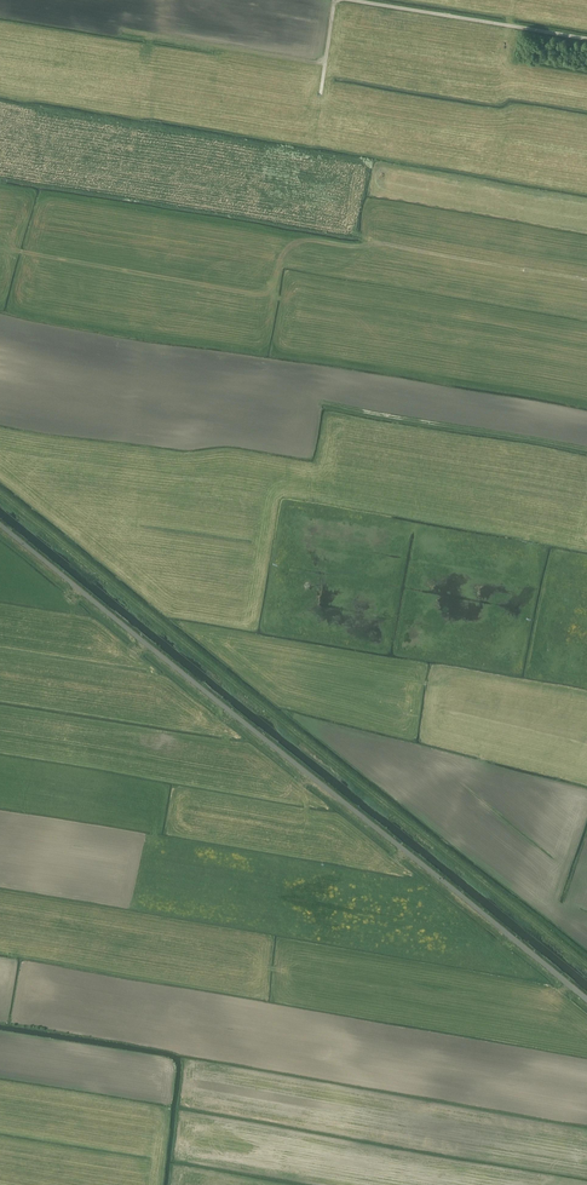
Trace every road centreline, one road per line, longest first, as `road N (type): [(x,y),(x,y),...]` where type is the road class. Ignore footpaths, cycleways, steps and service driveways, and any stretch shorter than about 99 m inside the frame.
road 1 (unclassified): [(586,999),(82,592)]

